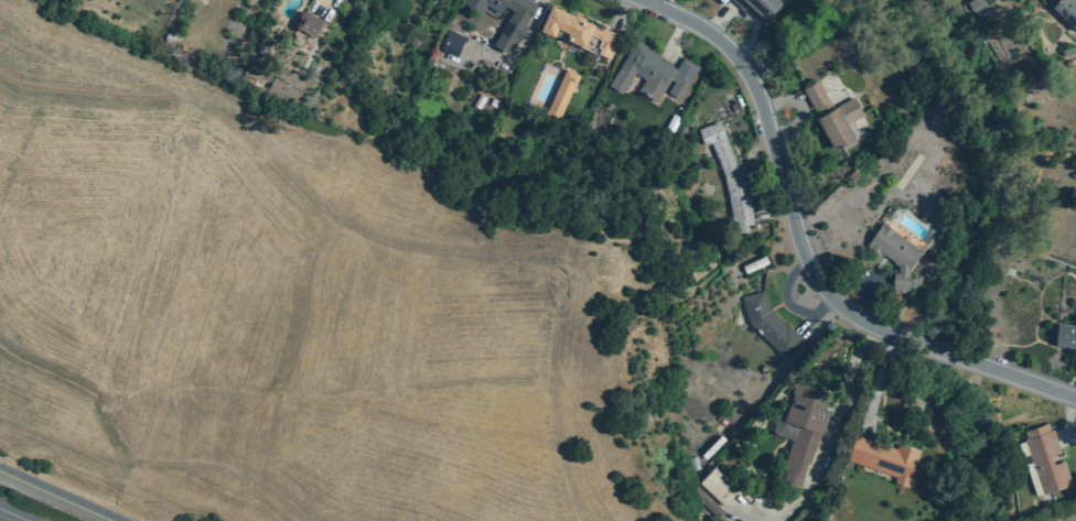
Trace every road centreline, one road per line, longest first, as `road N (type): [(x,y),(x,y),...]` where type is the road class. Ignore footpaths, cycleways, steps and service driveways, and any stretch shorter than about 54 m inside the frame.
road 1 (residential): [(928,347),(862,323),(821,289),(798,241),(747,73),(722,41),(641,0)]
road 2 (residential): [(1075,398),(947,354)]

